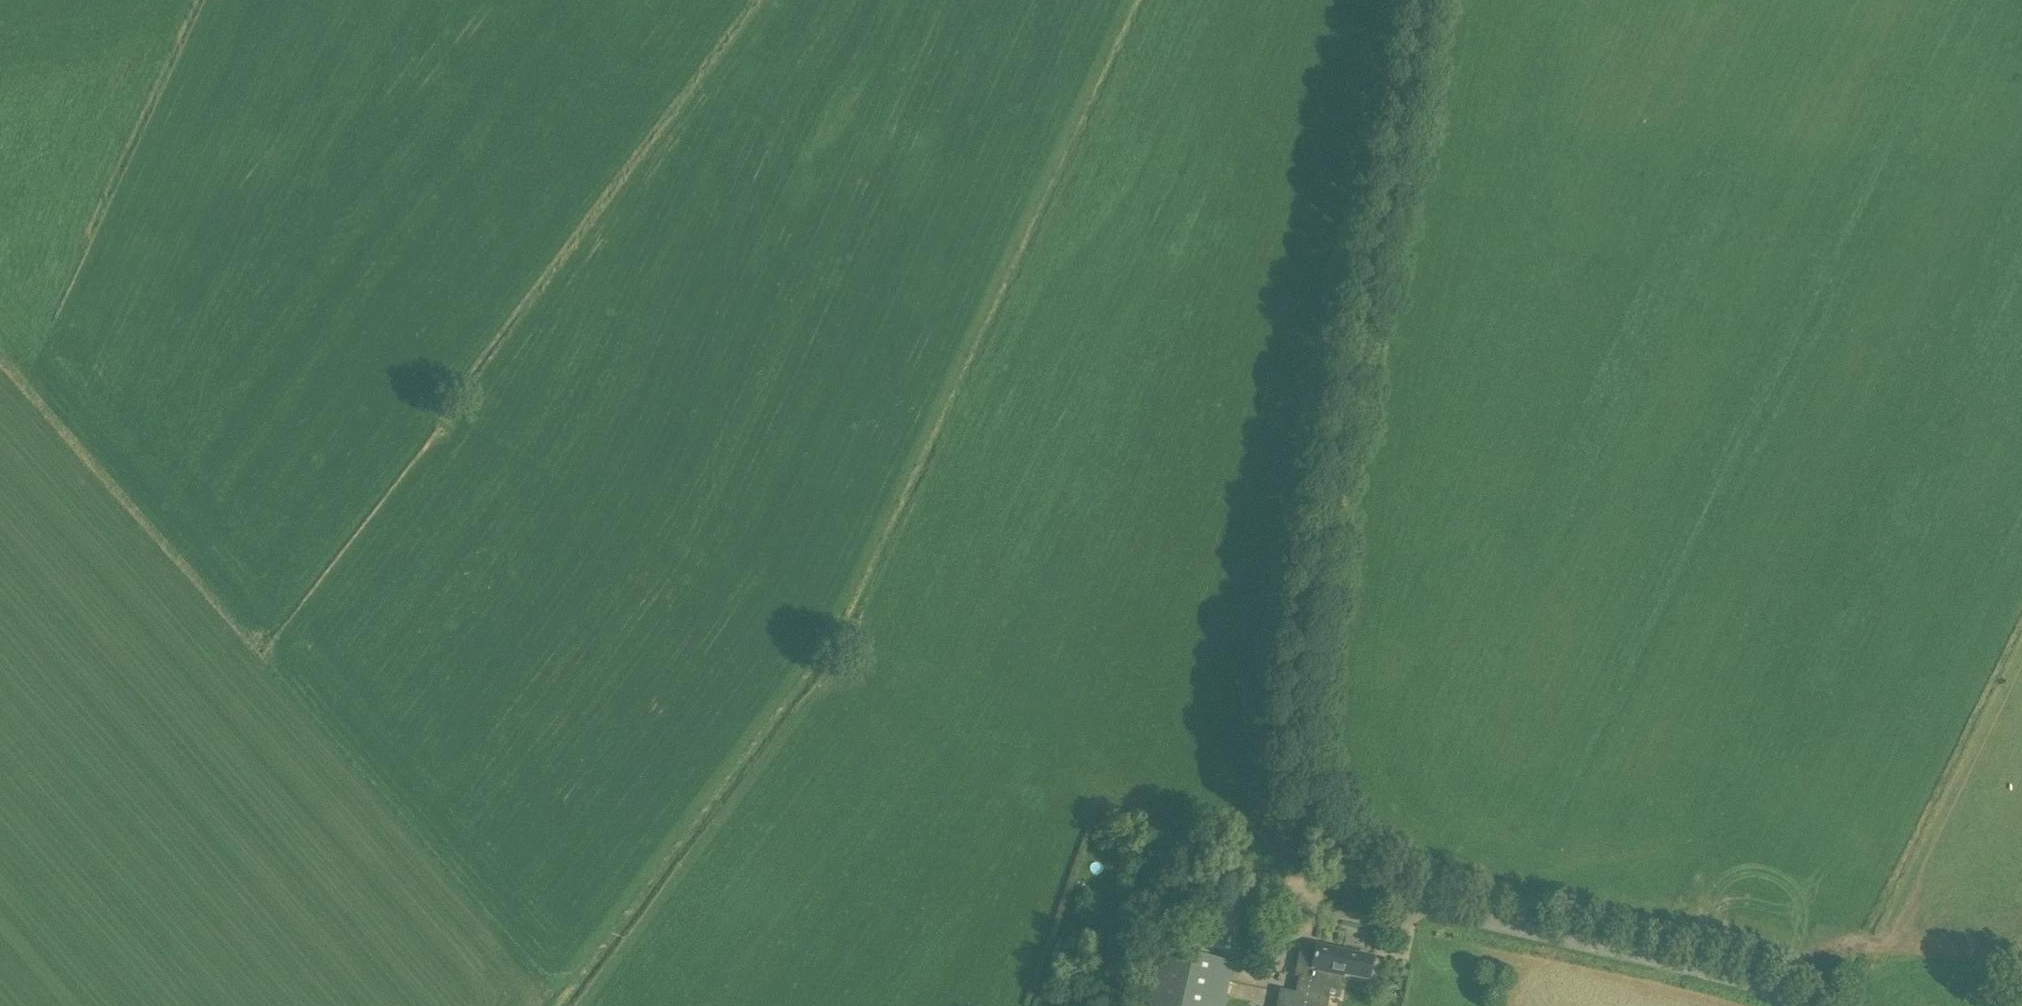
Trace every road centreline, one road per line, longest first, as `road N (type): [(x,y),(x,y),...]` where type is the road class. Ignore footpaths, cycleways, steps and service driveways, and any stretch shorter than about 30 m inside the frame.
road 1 (unclassified): [(1797,1005),(1678,961),(1412,908),(1343,867),(1300,810),(1290,741),(1293,672),(1426,0)]

